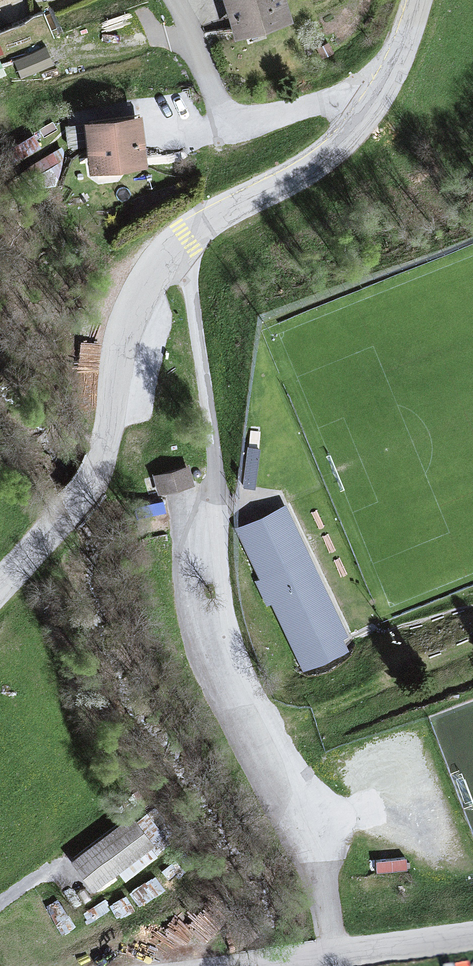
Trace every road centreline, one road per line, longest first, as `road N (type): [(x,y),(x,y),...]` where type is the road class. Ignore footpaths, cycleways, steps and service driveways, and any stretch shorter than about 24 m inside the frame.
road 1 (tertiary): [(418,0),(392,71),(345,139),(288,182),(210,221),(151,268),(131,301),(95,464),(0,585)]
road 2 (tertiary): [(245,965),(472,936)]

